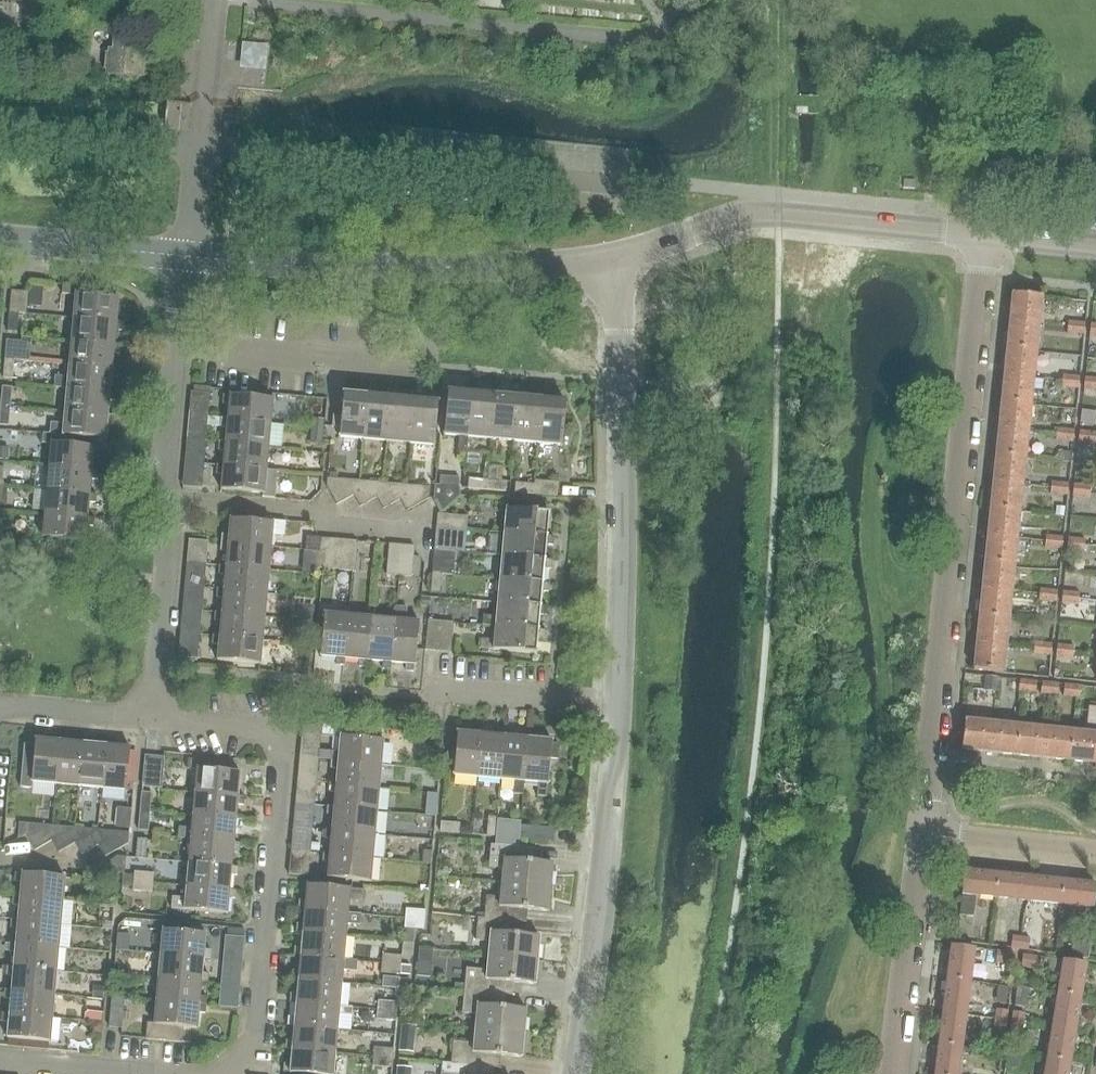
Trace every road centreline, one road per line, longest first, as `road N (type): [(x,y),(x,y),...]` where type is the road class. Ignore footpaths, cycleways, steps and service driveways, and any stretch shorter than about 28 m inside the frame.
road 1 (residential): [(923,836),(985,235)]
road 2 (residential): [(152,718),(283,730),(253,1052),(236,1073)]
road 3 (tertiary): [(617,708),(619,327),(607,263)]
road 4 (unclassified): [(622,184),(199,144)]
road 5 (tertiary): [(607,263),(319,268),(184,255)]
road 6 (residential): [(985,235),(745,214),(607,263)]
road 7 (residential): [(152,718),(174,346)]
road 8 (tertiary): [(576,1073),(617,708)]
road 9 (residential): [(417,368),(174,346)]
road 10 (residential): [(892,1073),(923,836)]
road 11 (unclassified): [(199,144),(0,125)]
road 12 (residential): [(617,708),(431,692)]
road 13 (tertiary): [(184,255),(0,239)]
road 14 (residential): [(175,1073),(0,1059)]
road 15 (residential): [(1095,854),(923,836)]
road 16 (residential): [(0,703),(152,718)]

